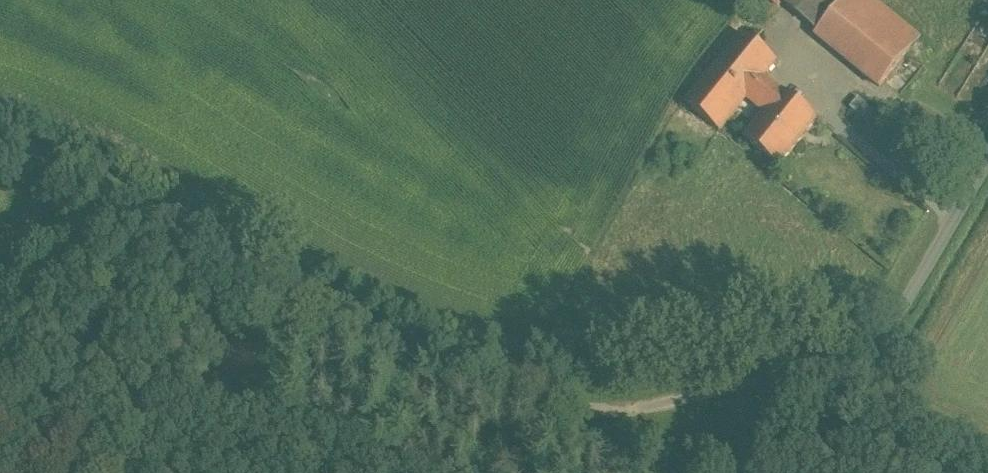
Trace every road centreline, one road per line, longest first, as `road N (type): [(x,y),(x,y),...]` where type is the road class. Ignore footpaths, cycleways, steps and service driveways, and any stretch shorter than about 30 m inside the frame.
road 1 (track): [(0,135),(111,174),(343,305),(593,398),(805,345),(838,361)]
road 2 (unclassified): [(987,168),(875,349)]
road 3 (track): [(0,316),(111,174)]
road 4 (unclassified): [(875,349),(879,392),(905,424),(987,467)]
road 5 (unclassified): [(875,349),(838,361),(809,389),(767,472)]

